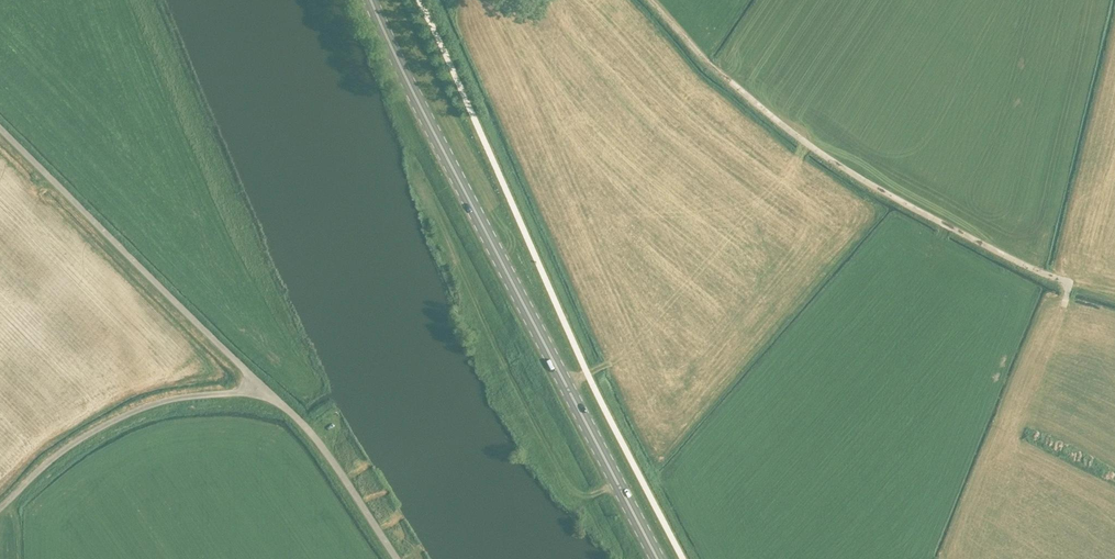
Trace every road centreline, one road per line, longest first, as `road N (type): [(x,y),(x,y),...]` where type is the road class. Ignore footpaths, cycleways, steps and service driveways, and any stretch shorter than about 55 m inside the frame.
road 1 (secondary): [(655,558),(368,0)]
road 2 (unclassified): [(396,558),(309,430),(270,388),(0,127)]
road 3 (track): [(648,0),(786,133),(918,213),(1066,281),(1061,302)]

